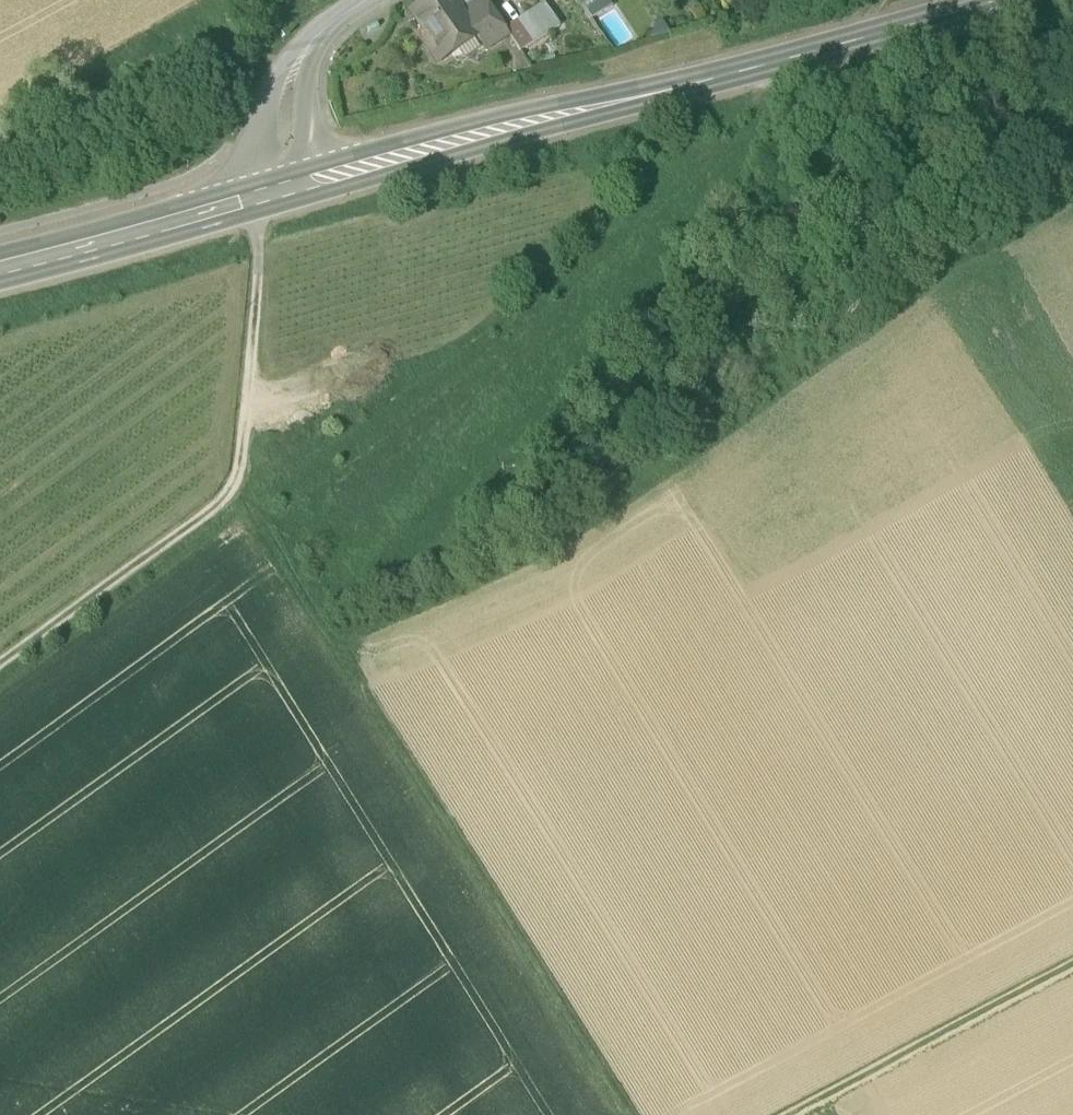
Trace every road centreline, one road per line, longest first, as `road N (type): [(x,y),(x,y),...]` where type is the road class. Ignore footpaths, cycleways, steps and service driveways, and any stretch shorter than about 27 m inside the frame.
road 1 (track): [(1072,172),(1031,195),(542,554),(329,638)]
road 2 (track): [(237,489),(633,1114)]
road 3 (track): [(255,521),(506,348),(728,135),(767,83),(763,61)]
road 4 (secondary): [(976,0),(307,189)]
road 5 (track): [(265,202),(250,446),(233,497),(0,667)]
road 6 (secondary): [(307,189),(0,267)]
road 7 (track): [(1072,967),(793,1114)]
road 8 (residential): [(307,189),(294,88),(329,26),(368,0)]

